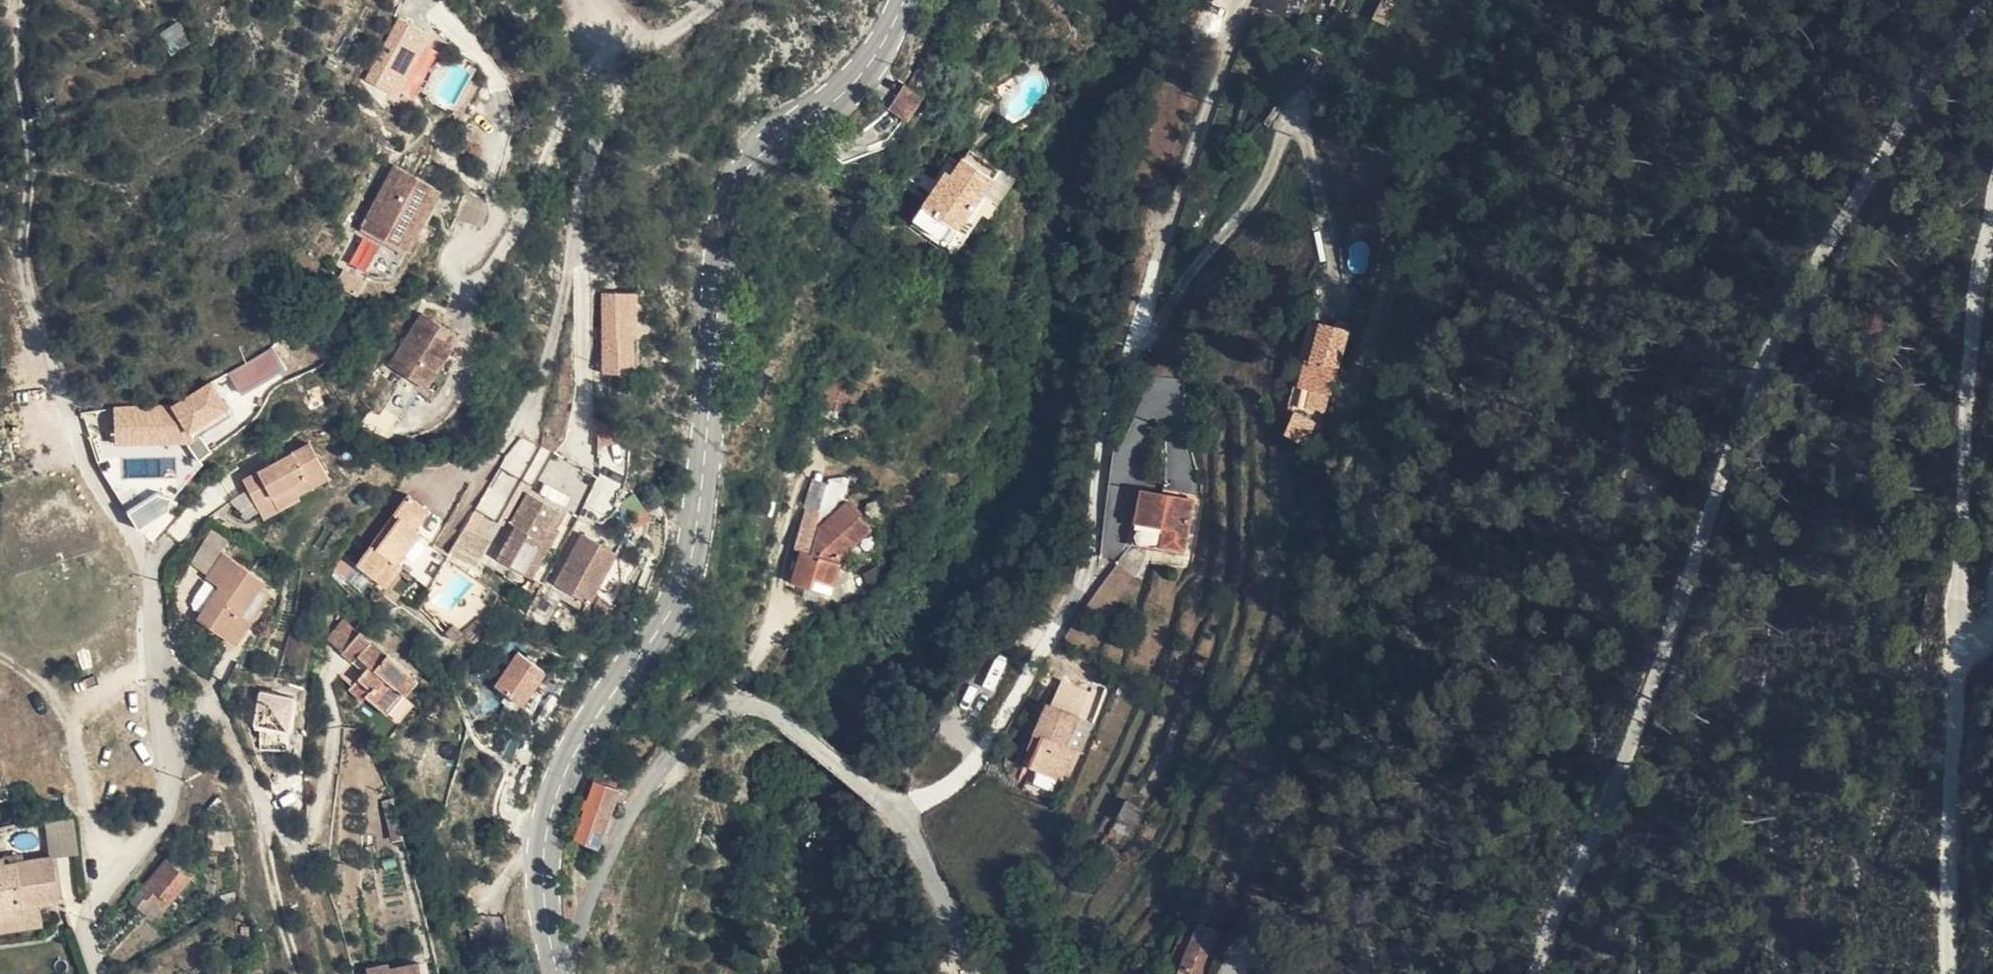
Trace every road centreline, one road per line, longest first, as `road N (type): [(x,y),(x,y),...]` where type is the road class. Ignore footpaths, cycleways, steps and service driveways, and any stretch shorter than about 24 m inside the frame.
road 1 (secondary): [(905,0),(869,62),(781,139),(739,189),(725,248),(698,529),(679,593),(568,760),(544,815),(540,916),(553,973)]
road 2 (track): [(1988,0),(1921,85),(1718,487),(1654,690),(1537,973)]
road 3 (track): [(901,814),(939,795),(973,764),(1085,587),(1099,468),(1126,363),(1250,0)]
road 4 (residential): [(98,973),(83,938),(86,916),(157,830),(169,778),(143,562),(90,467),(62,396)]
road 5 (track): [(1975,641),(1958,614),(1992,251)]
road 6 (track): [(1953,973),(1947,906),(1958,682),(1975,641)]
road 7 (track): [(878,795),(901,814),(978,973)]

